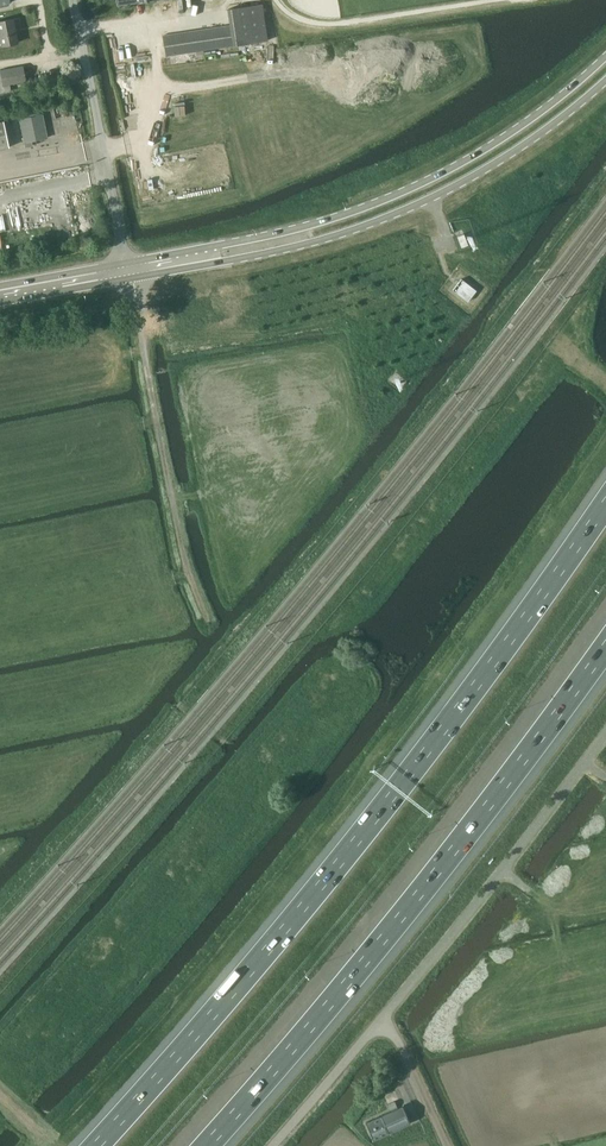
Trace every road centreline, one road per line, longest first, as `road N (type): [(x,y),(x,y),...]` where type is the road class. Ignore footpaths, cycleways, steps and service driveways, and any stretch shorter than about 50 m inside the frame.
road 1 (motorway): [(605,502),(444,729),(258,964),(92,1145)]
road 2 (motorway): [(203,1145),(327,1009),(605,646)]
road 3 (unclassified): [(273,1145),(504,874),(605,732)]
road 4 (secondary): [(605,56),(490,147),(373,203),(221,254)]
road 5 (secondary): [(221,254),(268,255),(341,237),(520,149),(605,81)]
road 6 (track): [(209,623),(183,545),(141,312)]
road 7 (unclassified): [(133,269),(76,0)]
road 8 (track): [(444,1145),(386,1018)]
road 9 (secondary): [(0,293),(133,269)]

